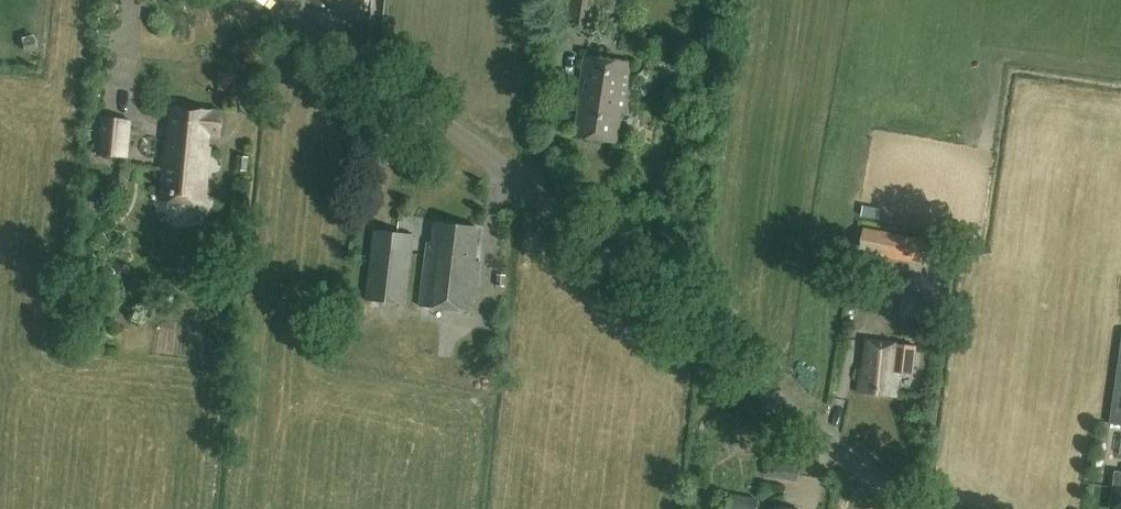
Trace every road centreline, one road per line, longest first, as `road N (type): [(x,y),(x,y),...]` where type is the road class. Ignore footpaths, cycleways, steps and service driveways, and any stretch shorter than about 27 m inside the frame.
road 1 (unclassified): [(925,508),(868,472),(522,184),(273,0)]

